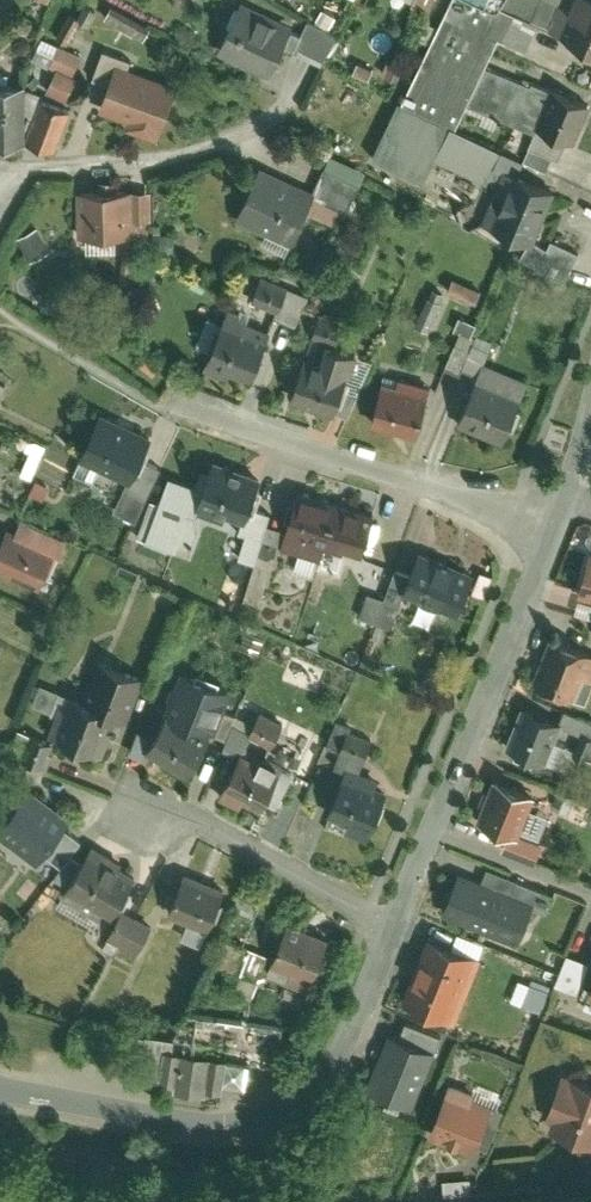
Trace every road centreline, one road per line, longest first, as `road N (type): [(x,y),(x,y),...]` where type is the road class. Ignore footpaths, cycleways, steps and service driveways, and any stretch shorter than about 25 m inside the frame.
road 1 (residential): [(553,531),(391,929)]
road 2 (residential): [(553,531),(161,411)]
road 3 (residential): [(391,929),(172,813),(142,816)]
road 4 (residential): [(250,1123),(201,1129),(0,1088)]
road 5 (residential): [(391,929),(345,1043),(318,1075),(250,1123)]

